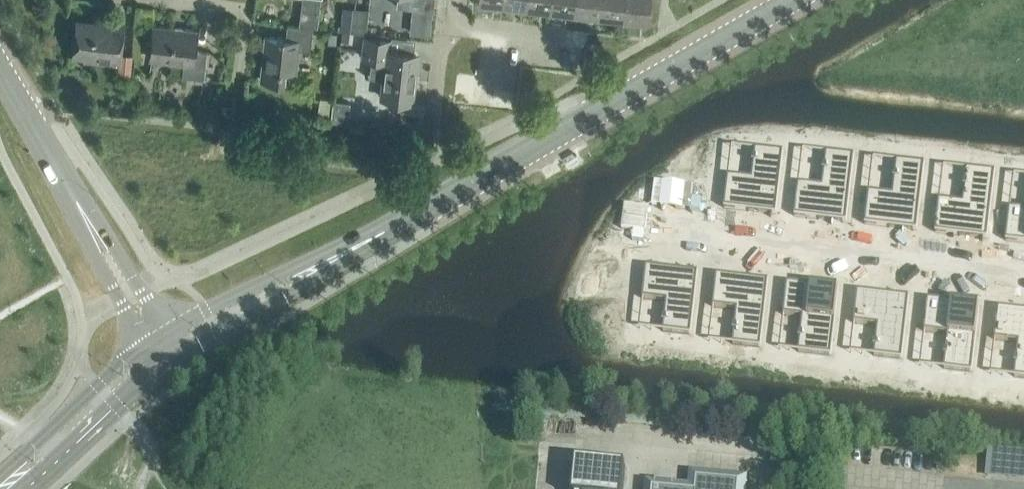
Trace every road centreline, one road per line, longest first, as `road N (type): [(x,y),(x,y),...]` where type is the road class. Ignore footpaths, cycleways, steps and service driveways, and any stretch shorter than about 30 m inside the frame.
road 1 (tertiary): [(461,188),(791,0)]
road 2 (unclassified): [(668,229),(1023,268)]
road 3 (tertiary): [(170,363),(387,231)]
road 4 (tertiary): [(387,231),(362,235),(166,333)]
road 5 (tertiary): [(146,346),(0,478)]
road 6 (tertiary): [(29,488),(170,363)]
road 7 (tertiary): [(76,200),(74,219),(146,346)]
road 8 (tertiary): [(166,333),(92,209),(76,200)]
road 9 (residential): [(236,90),(243,10),(189,4)]
road 10 (residential): [(579,42),(455,28)]

